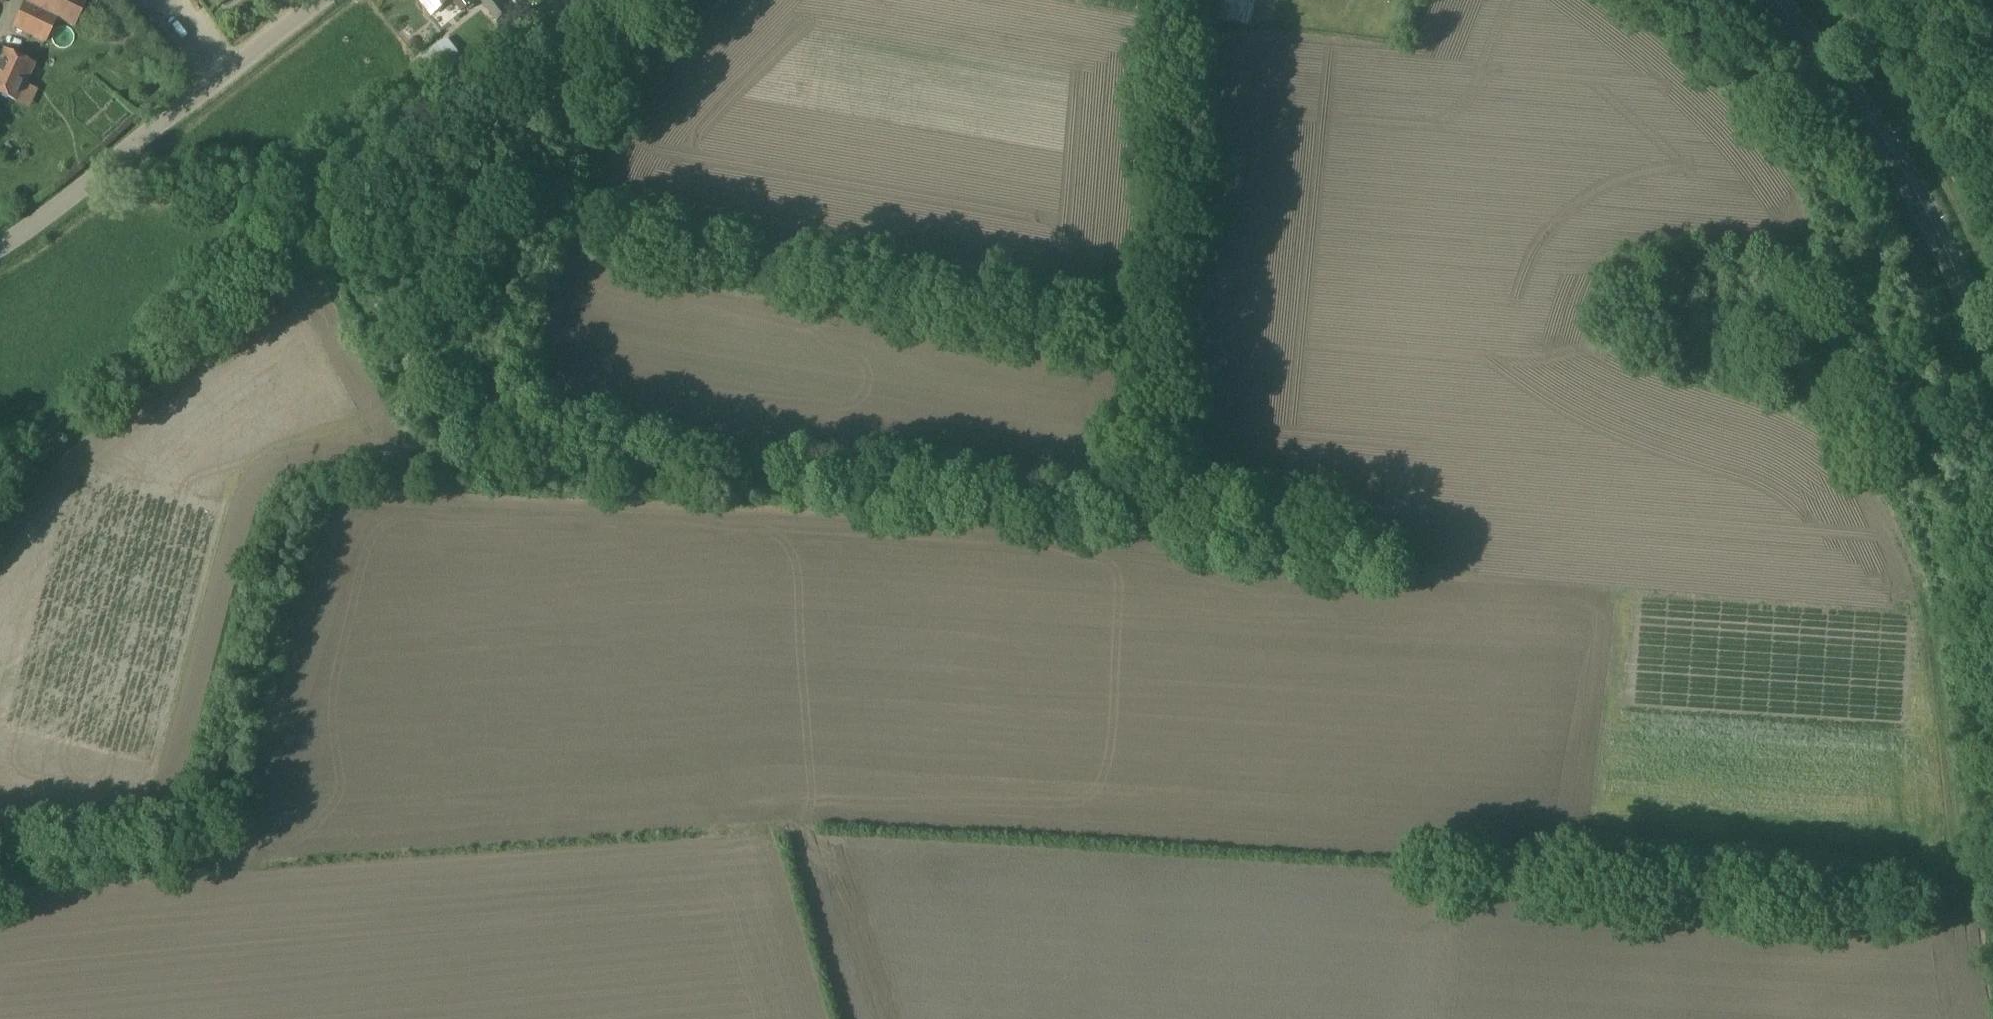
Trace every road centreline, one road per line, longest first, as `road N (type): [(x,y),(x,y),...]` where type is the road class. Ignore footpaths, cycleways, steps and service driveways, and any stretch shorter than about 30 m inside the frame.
road 1 (track): [(95,175),(274,185),(321,198),(456,458)]
road 2 (secondary): [(1992,355),(1916,190),(1780,0)]
road 3 (unclassified): [(0,248),(318,0)]

